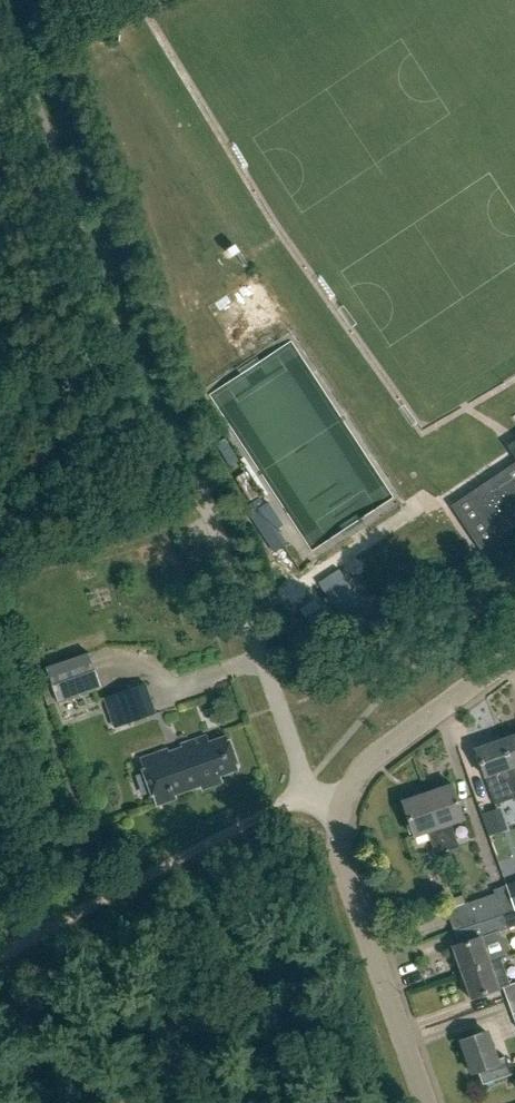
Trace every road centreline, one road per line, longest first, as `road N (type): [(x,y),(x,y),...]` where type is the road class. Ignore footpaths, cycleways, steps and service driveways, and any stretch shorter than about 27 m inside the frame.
road 1 (residential): [(427,1102),(342,866),(339,829),(356,772),(514,655)]
road 2 (track): [(0,957),(309,786)]

